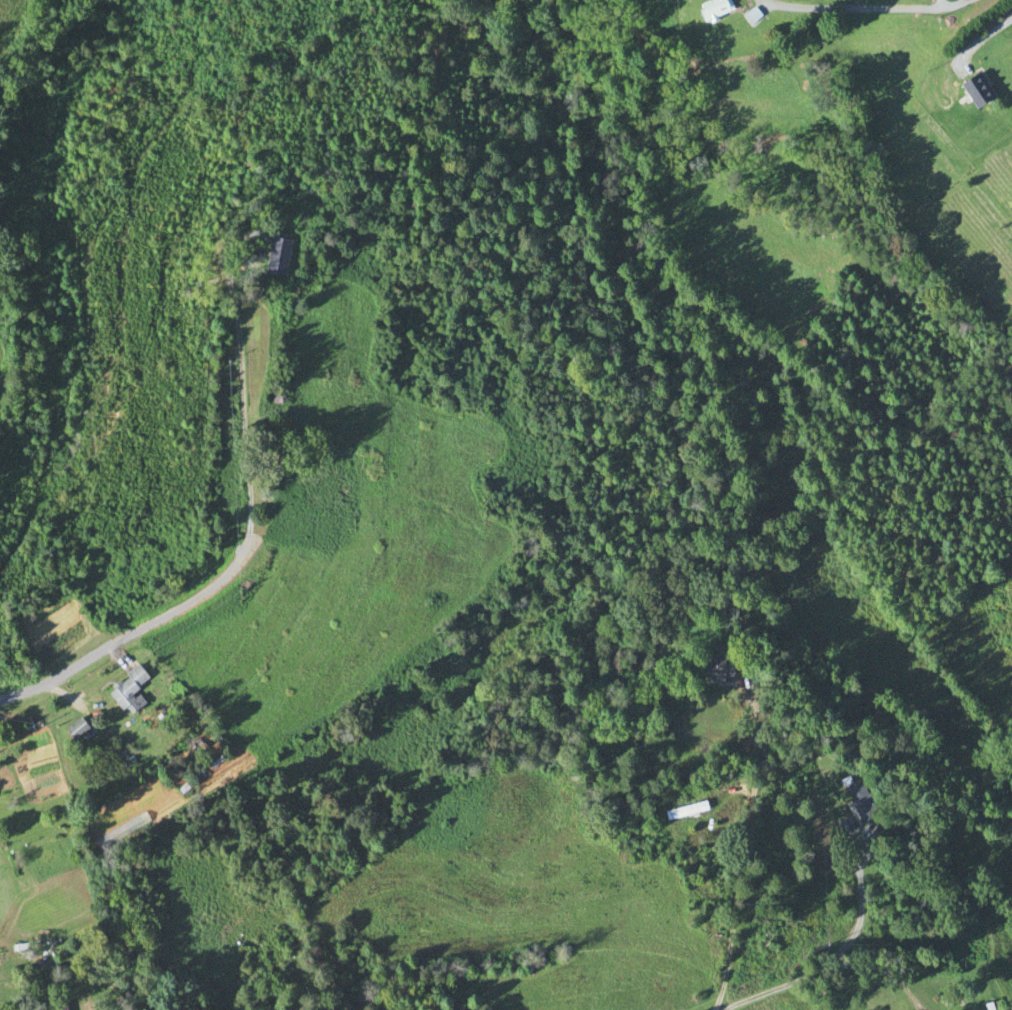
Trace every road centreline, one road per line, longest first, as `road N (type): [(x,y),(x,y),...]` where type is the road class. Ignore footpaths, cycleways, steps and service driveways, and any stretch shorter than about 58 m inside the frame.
road 1 (residential): [(683,1009),(710,950),(731,782),(729,694)]
road 2 (residential): [(246,540),(228,567),(182,605),(106,639),(32,691),(0,700)]
road 3 (residential): [(757,0),(791,9),(963,0)]

